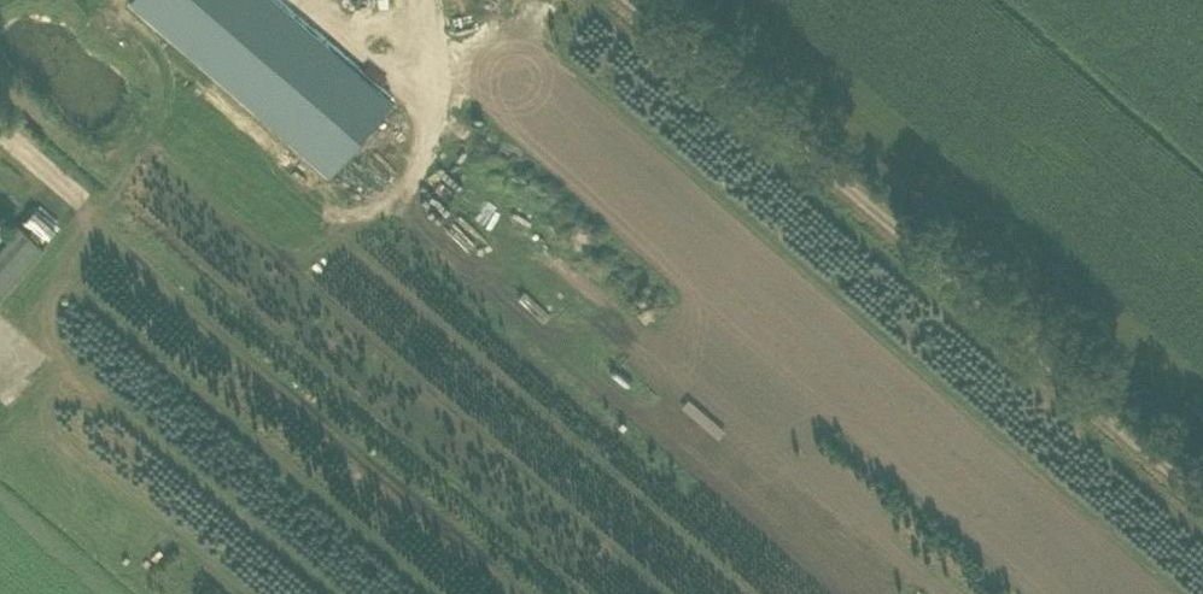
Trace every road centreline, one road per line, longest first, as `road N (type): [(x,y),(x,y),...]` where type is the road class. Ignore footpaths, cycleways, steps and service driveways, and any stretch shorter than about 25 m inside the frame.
road 1 (track): [(648,0),(1202,465)]

